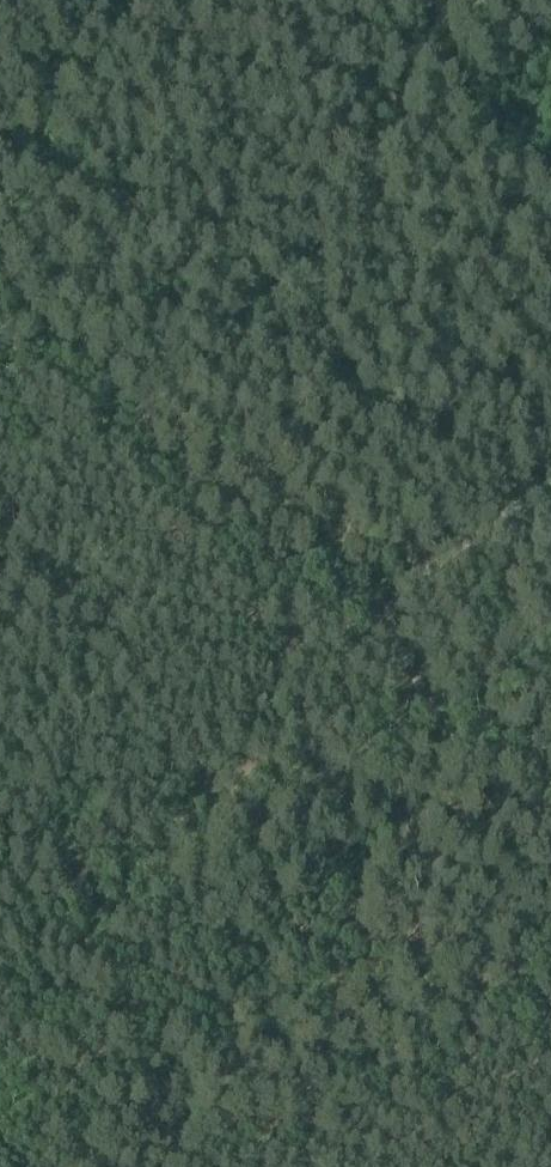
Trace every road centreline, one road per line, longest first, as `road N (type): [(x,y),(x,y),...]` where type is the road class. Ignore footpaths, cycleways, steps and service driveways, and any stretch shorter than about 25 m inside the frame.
road 1 (track): [(0,886),(162,831),(230,705),(285,649),(305,651),(388,605)]
road 2 (track): [(0,350),(149,521),(285,649)]
road 3 (track): [(550,851),(501,820),(404,658),(385,621),(388,605)]
road 4 (track): [(388,605),(550,476)]

